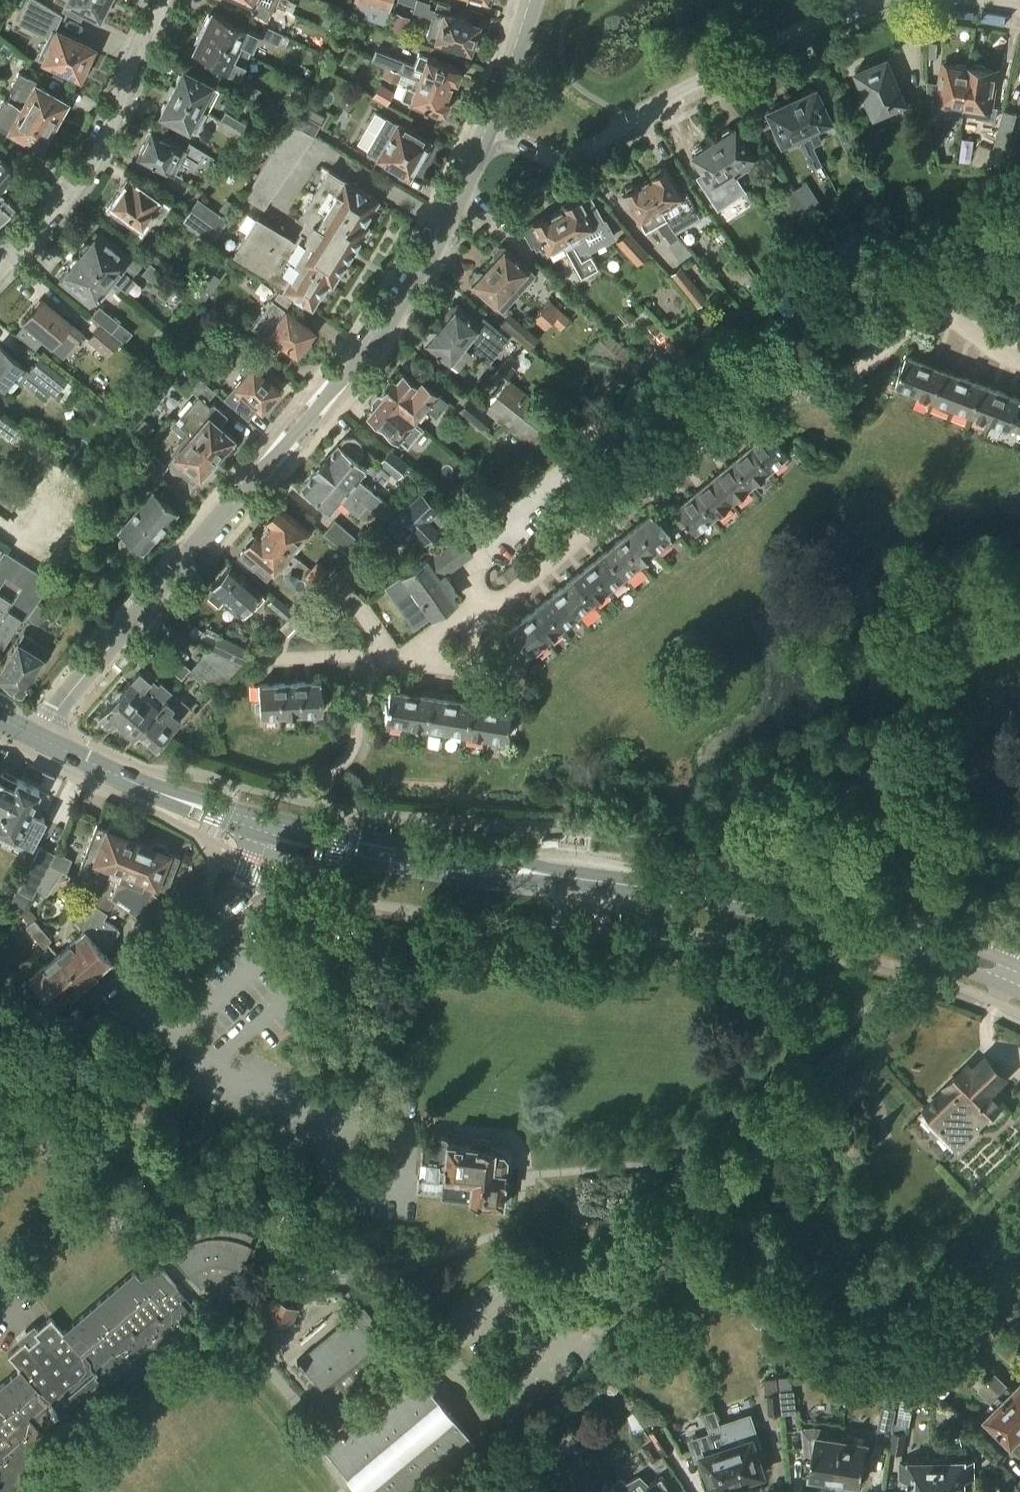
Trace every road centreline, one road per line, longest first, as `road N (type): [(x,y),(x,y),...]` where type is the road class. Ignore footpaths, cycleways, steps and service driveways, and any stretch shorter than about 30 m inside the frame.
road 1 (tertiary): [(34,736),(369,343),(430,251),(486,132)]
road 2 (primary): [(1013,976),(883,934),(707,898),(475,870),(271,829)]
road 3 (residential): [(486,132),(563,161),(865,0)]
road 4 (residential): [(0,1102),(242,894),(271,829)]
road 5 (residential): [(0,267),(79,181),(163,0)]
road 6 (primary): [(271,829),(133,784),(34,736)]
road 7 (tertiary): [(486,132),(531,0)]

